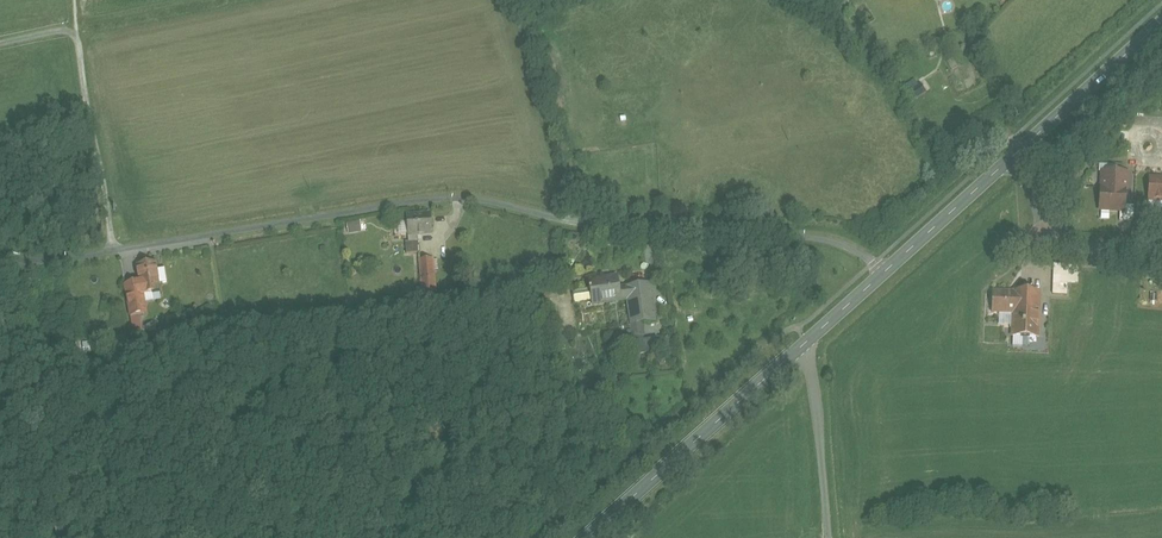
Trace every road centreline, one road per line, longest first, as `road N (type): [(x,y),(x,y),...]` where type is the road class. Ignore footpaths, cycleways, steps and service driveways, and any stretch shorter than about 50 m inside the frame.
road 1 (unclassified): [(0,261),(56,262),(455,198),(609,231),(822,241),(861,255),(881,277)]
road 2 (tertiary): [(800,352),(593,537)]
road 3 (track): [(76,31),(114,253)]
road 4 (residential): [(1012,157),(1048,238),(1076,248),(1161,249)]
road 5 (tertiary): [(1161,22),(1012,157)]
road 6 (residential): [(823,537),(813,387),(800,352)]
road 7 (tertiary): [(1012,157),(881,277)]

